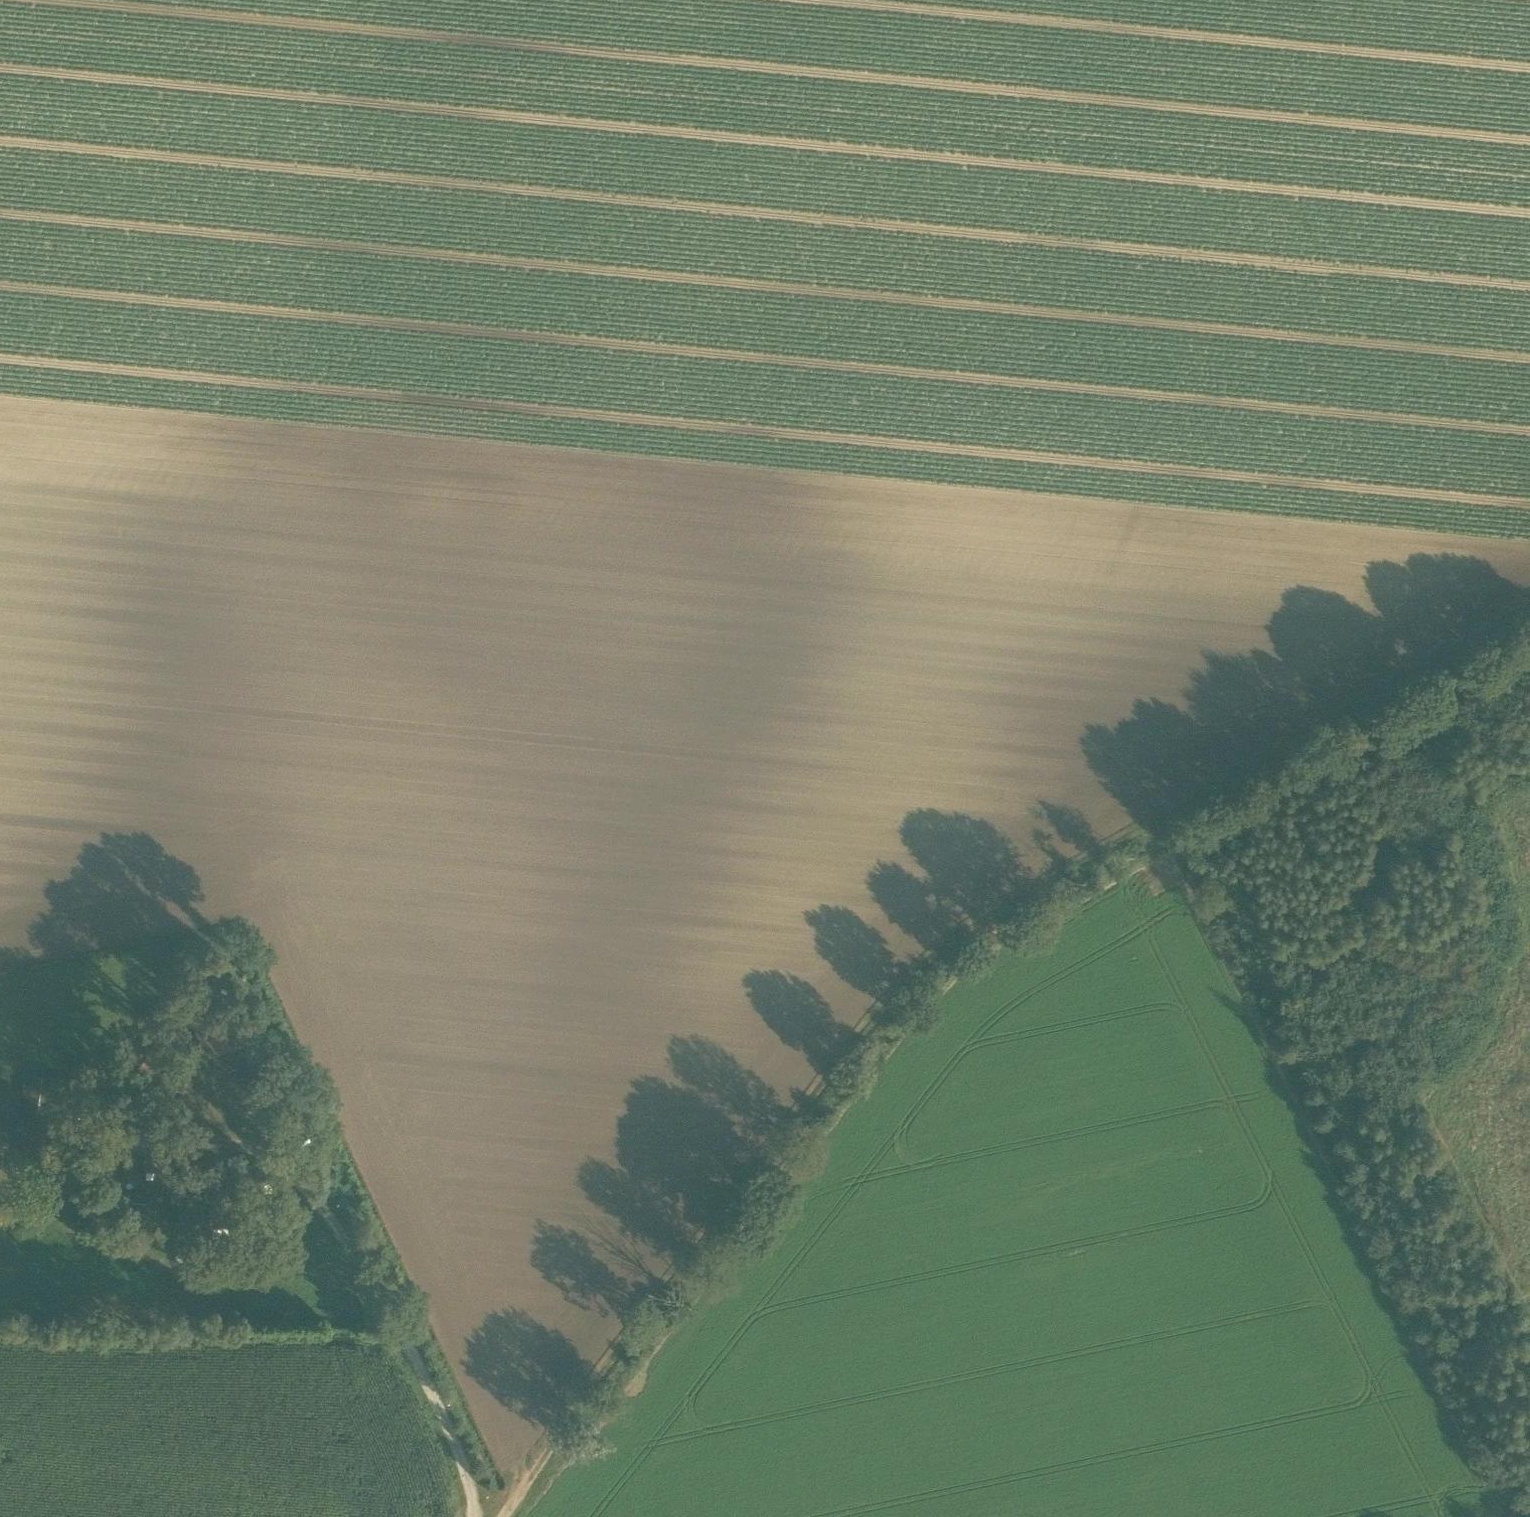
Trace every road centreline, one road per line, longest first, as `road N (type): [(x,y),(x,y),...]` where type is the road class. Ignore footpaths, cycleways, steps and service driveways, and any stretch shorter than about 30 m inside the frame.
road 1 (track): [(506,1516),(934,954),(1529,615)]
road 2 (track): [(480,1516),(460,1452),(374,1262),(295,1164),(238,1135)]

